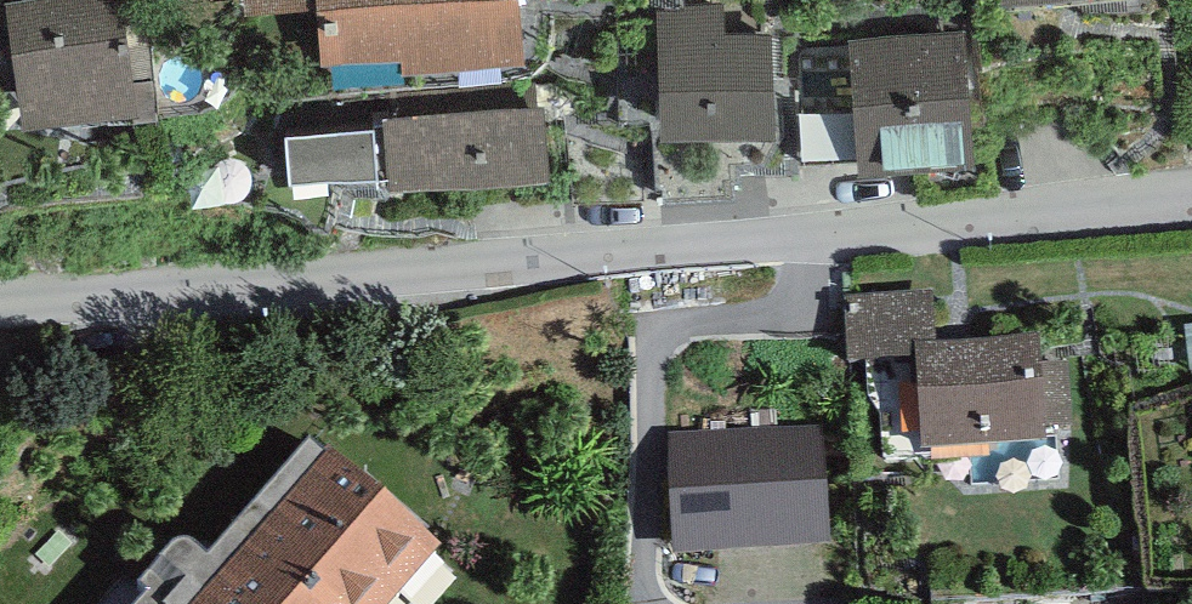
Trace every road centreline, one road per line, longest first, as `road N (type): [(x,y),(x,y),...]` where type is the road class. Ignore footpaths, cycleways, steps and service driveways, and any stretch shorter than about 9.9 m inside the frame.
road 1 (residential): [(0,295),(1191,200)]

